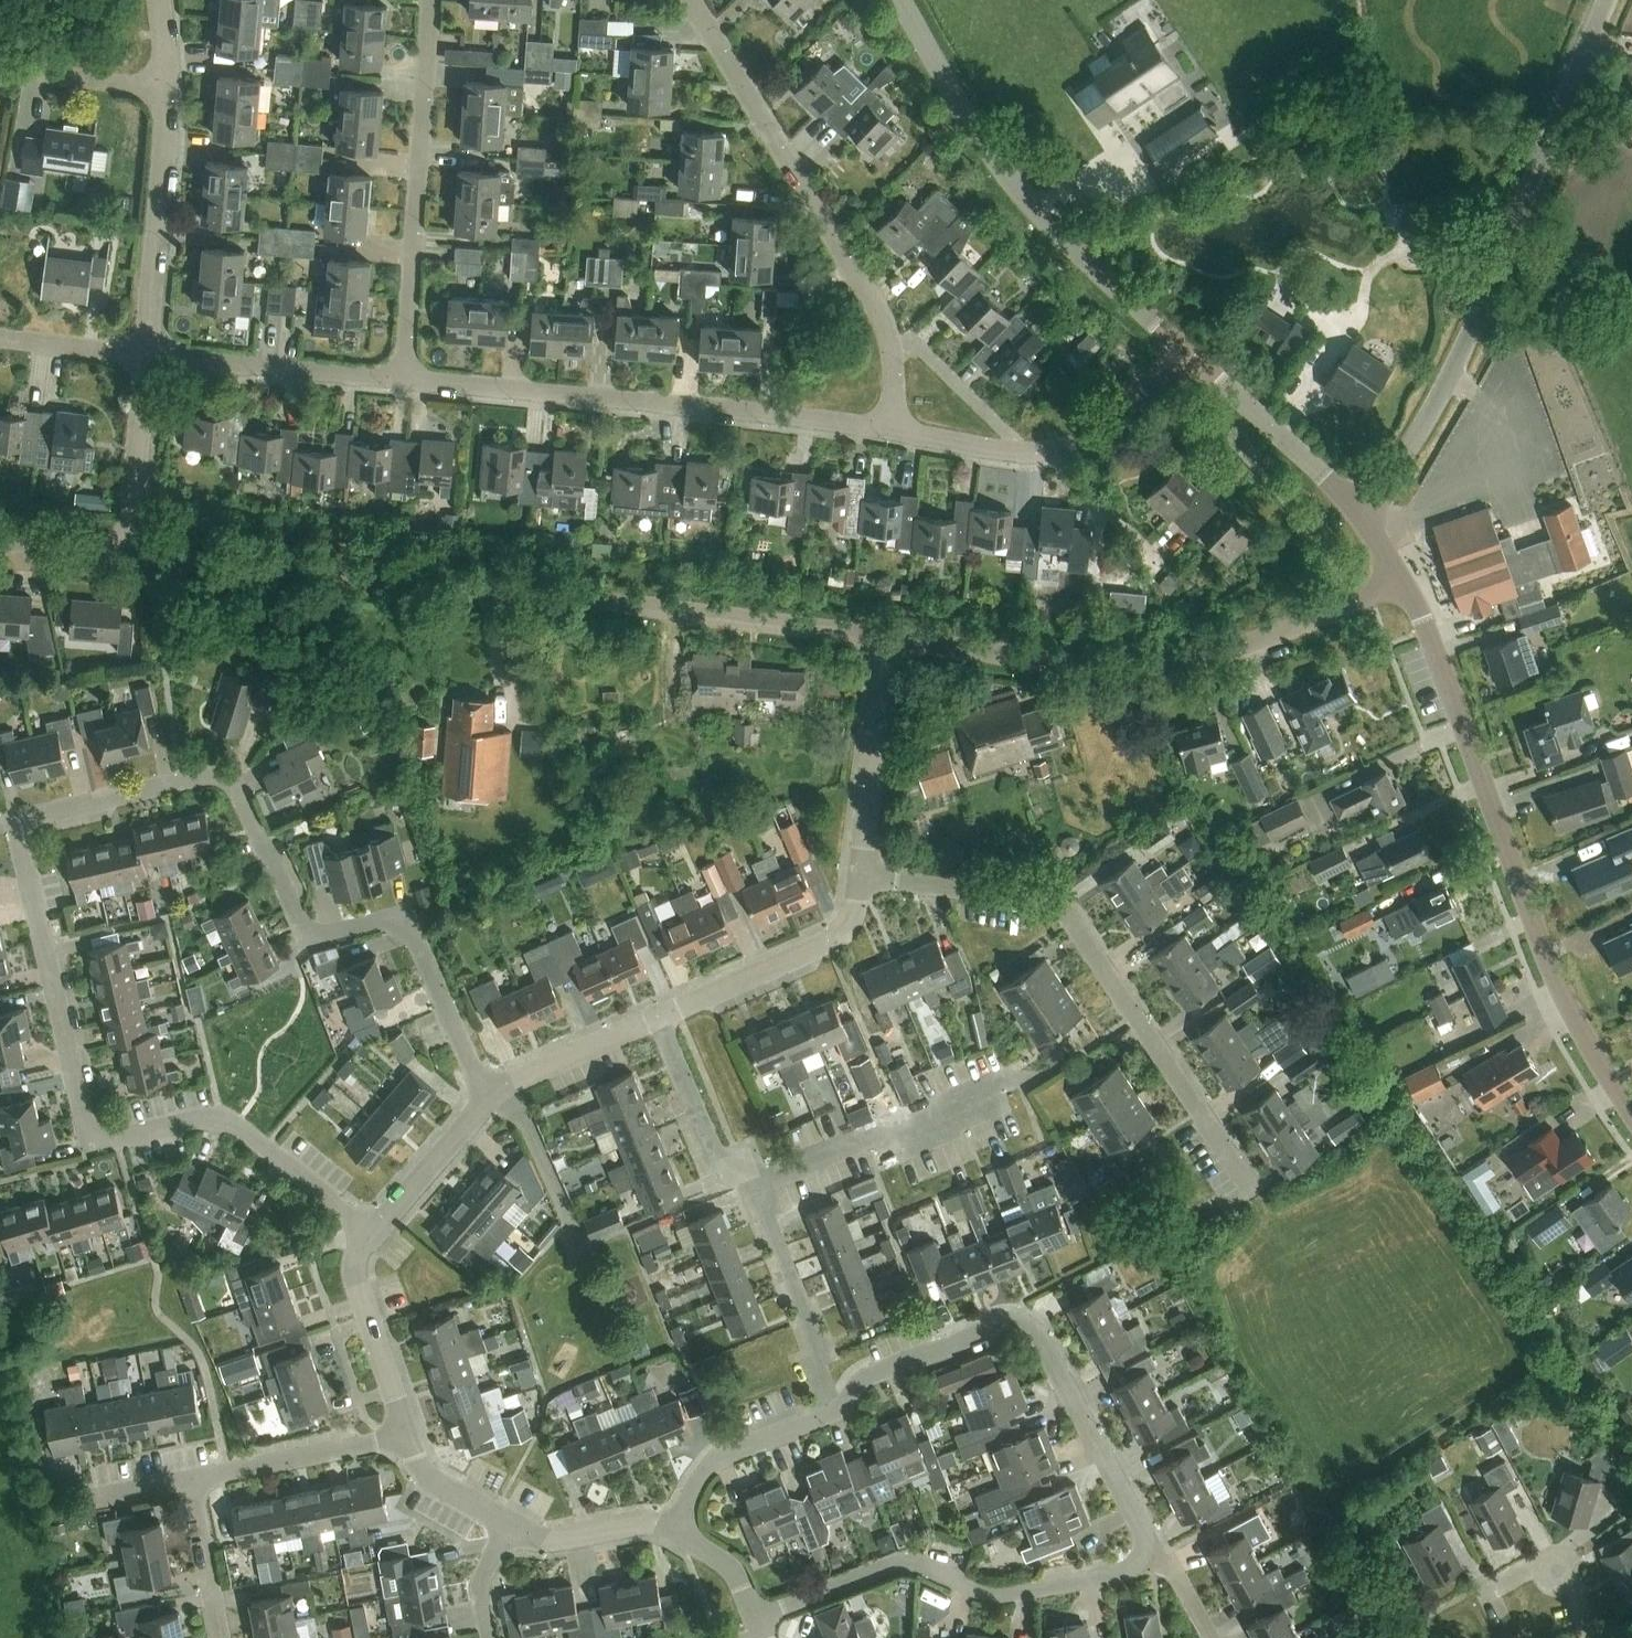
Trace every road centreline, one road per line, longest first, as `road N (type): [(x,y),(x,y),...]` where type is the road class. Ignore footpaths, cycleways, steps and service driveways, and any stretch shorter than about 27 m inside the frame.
road 1 (residential): [(486,1099),(412,926),(379,919),(307,937),(239,790),(213,772),(16,823),(87,1127),(109,1141),(183,1120),(228,1123),(375,1229)]
road 2 (unclassified): [(891,638),(498,587),(127,553)]
road 3 (unclassified): [(1631,1117),(1562,992),(1402,580)]
road 4 (unclassified): [(1368,517),(1449,378),(1607,0)]
road 5 (residential): [(1249,1195),(1070,918),(1038,899),(862,876)]
road 6 (unclassified): [(1402,580),(1201,661),(1093,665),(891,638)]
road 7 (residential): [(890,428),(401,377)]
road 8 (residential): [(1150,1552),(1034,1323),(1007,1312),(976,1334),(868,1379),(835,1414)]
road 9 (residential): [(890,428),(892,339),(692,0)]
road 10 (unclassified): [(1187,352),(1028,203),(965,114),(901,0)]
road 11 (residential): [(757,1615),(901,1558),(999,1596),(1150,1552)]
road 12 (residential): [(401,377),(426,0)]
road 13 (residential): [(1187,352),(1122,418),(1043,453),(890,428)]
road 14 (residential): [(755,1185),(1003,1085)]
road 15 (residential): [(146,353),(164,89)]
road 16 (residential): [(661,1019),(848,927),(862,876)]
road 17 (residential): [(401,377),(146,353)]
road 18 (unclassified): [(1368,517),(1187,352)]
road 19 (residential): [(835,1414),(755,1185)]
road 20 (residential): [(862,876),(891,638)]
road 21 (residential): [(406,1435),(354,1271),(357,1250),(375,1229)]
road 22 (residential): [(191,1480),(406,1435)]
road 23 (residential): [(835,1414),(731,1452),(706,1471),(677,1530)]
road 24 (residential): [(127,553),(146,353)]
road 25 (residential): [(755,1185),(711,1142),(661,1019)]
road 26 (residential): [(1480,1594),(1568,1546),(1588,1637)]
road 27 (residential): [(486,1099),(661,1019)]
road 28 (residential): [(677,1530),(657,1521),(535,1538),(505,1525)]
road 29 (residential): [(375,1229),(486,1099)]
road 30 (residential): [(0,63),(164,89)]
road 31 (residential): [(222,1637),(191,1480)]
road 32 (residential): [(146,353),(0,335)]
road 33 (residential): [(505,1525),(434,1483),(406,1435)]
road 34 (unclassified): [(127,553),(0,542)]
road 35 (residential): [(757,1615),(732,1566),(677,1530)]

